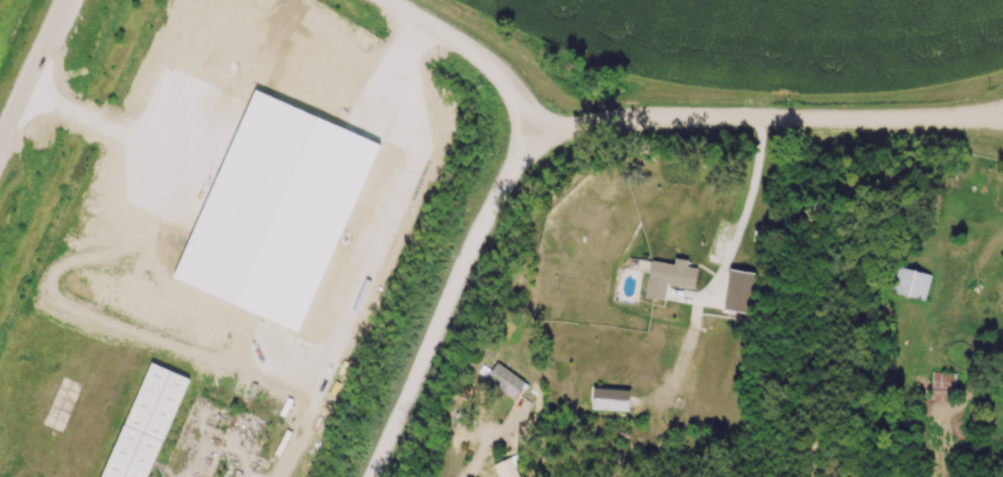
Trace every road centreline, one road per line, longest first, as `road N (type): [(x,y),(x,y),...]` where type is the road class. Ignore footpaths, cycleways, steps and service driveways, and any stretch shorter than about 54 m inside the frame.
road 1 (residential): [(365,476),(491,188),(530,142)]
road 2 (residential): [(752,118),(952,116),(1002,106)]
road 3 (residential): [(530,142),(600,120),(752,118)]
road 4 (residential): [(388,0),(492,74),(530,142)]
road 5 (secondary): [(65,0),(0,138)]

